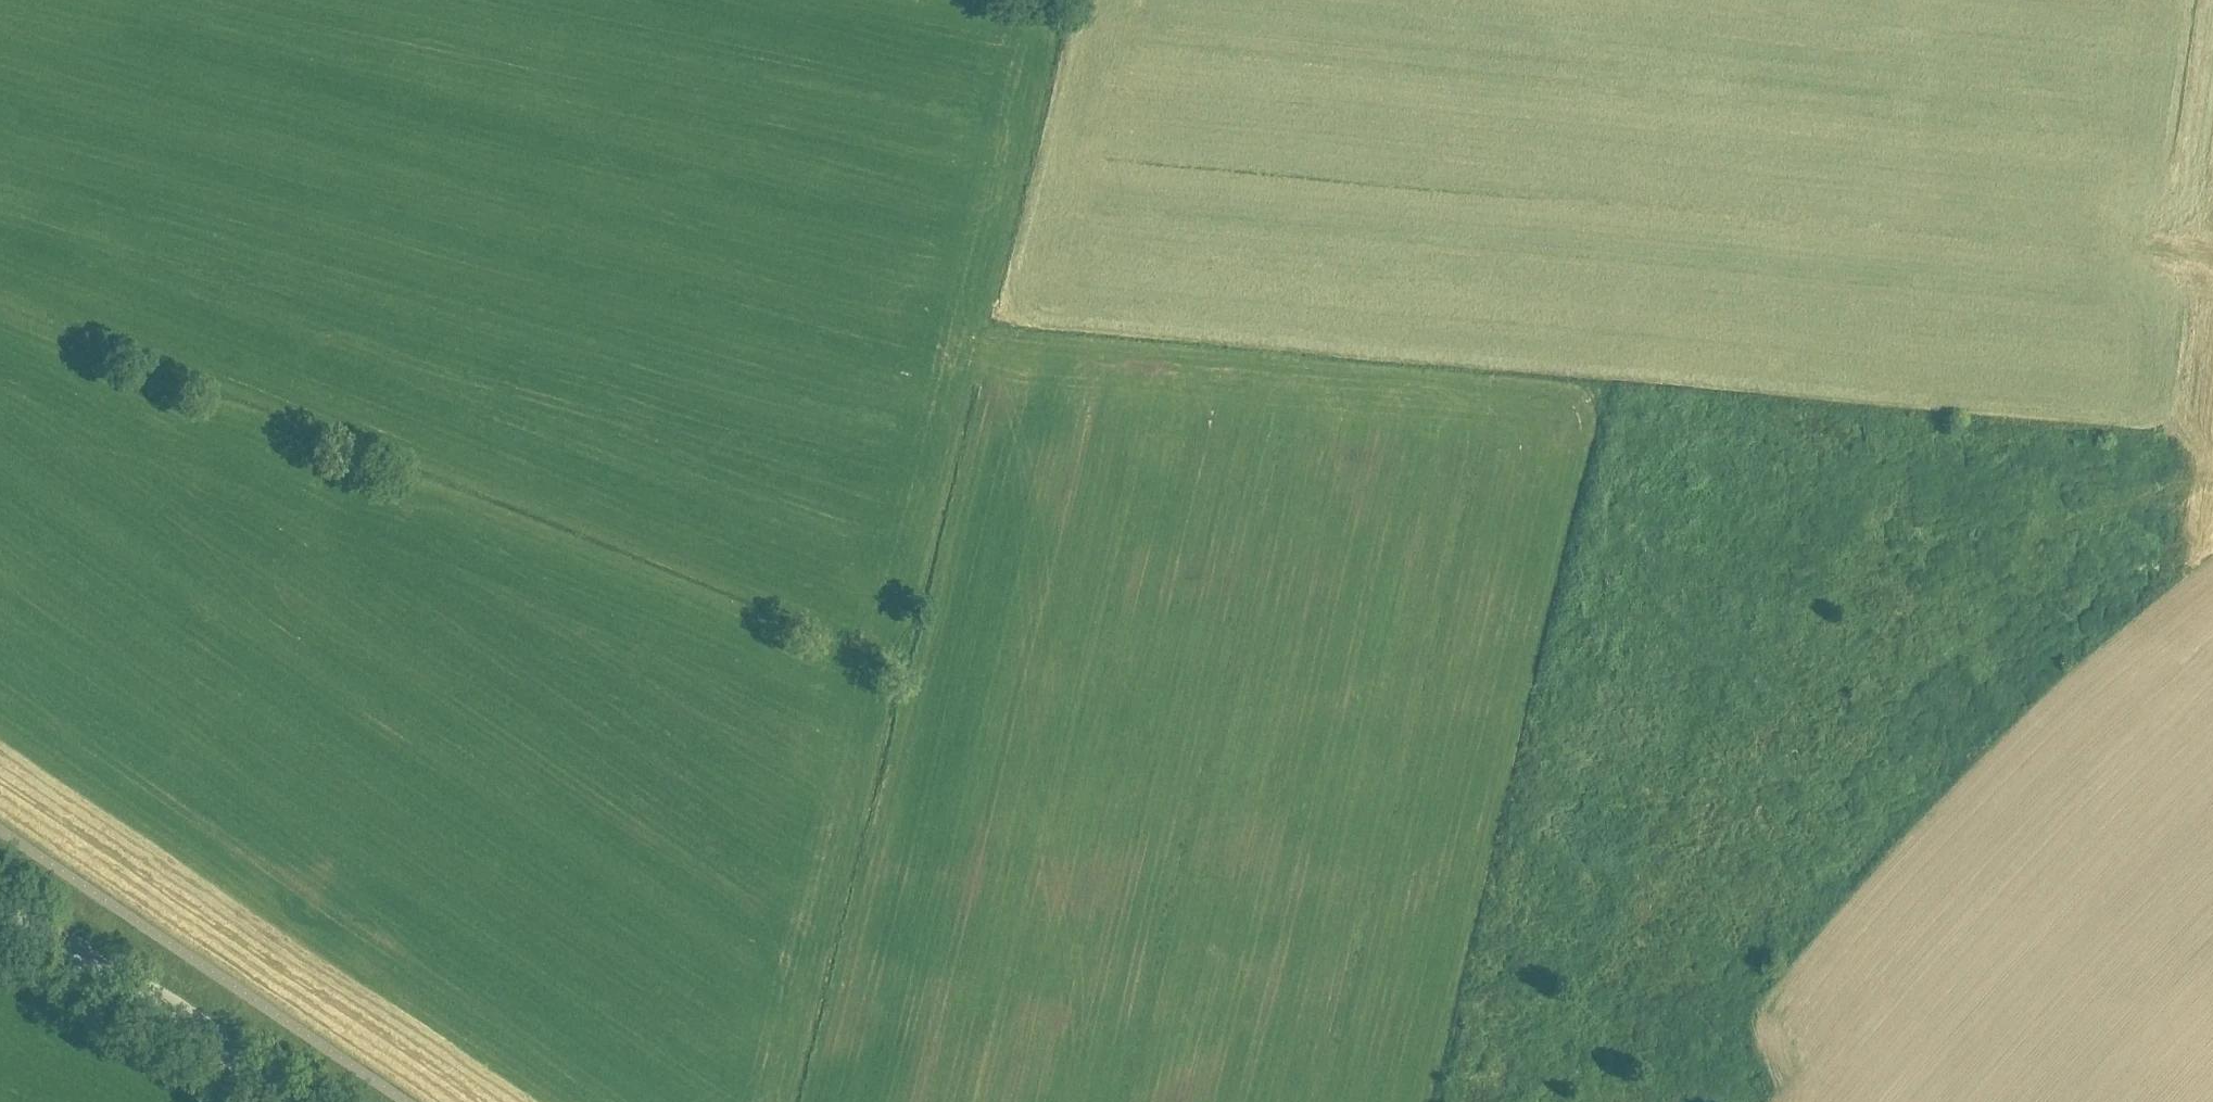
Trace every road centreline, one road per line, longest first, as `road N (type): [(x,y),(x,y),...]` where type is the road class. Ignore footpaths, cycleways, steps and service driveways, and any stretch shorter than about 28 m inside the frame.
road 1 (tertiary): [(300,1101),(0,901)]

